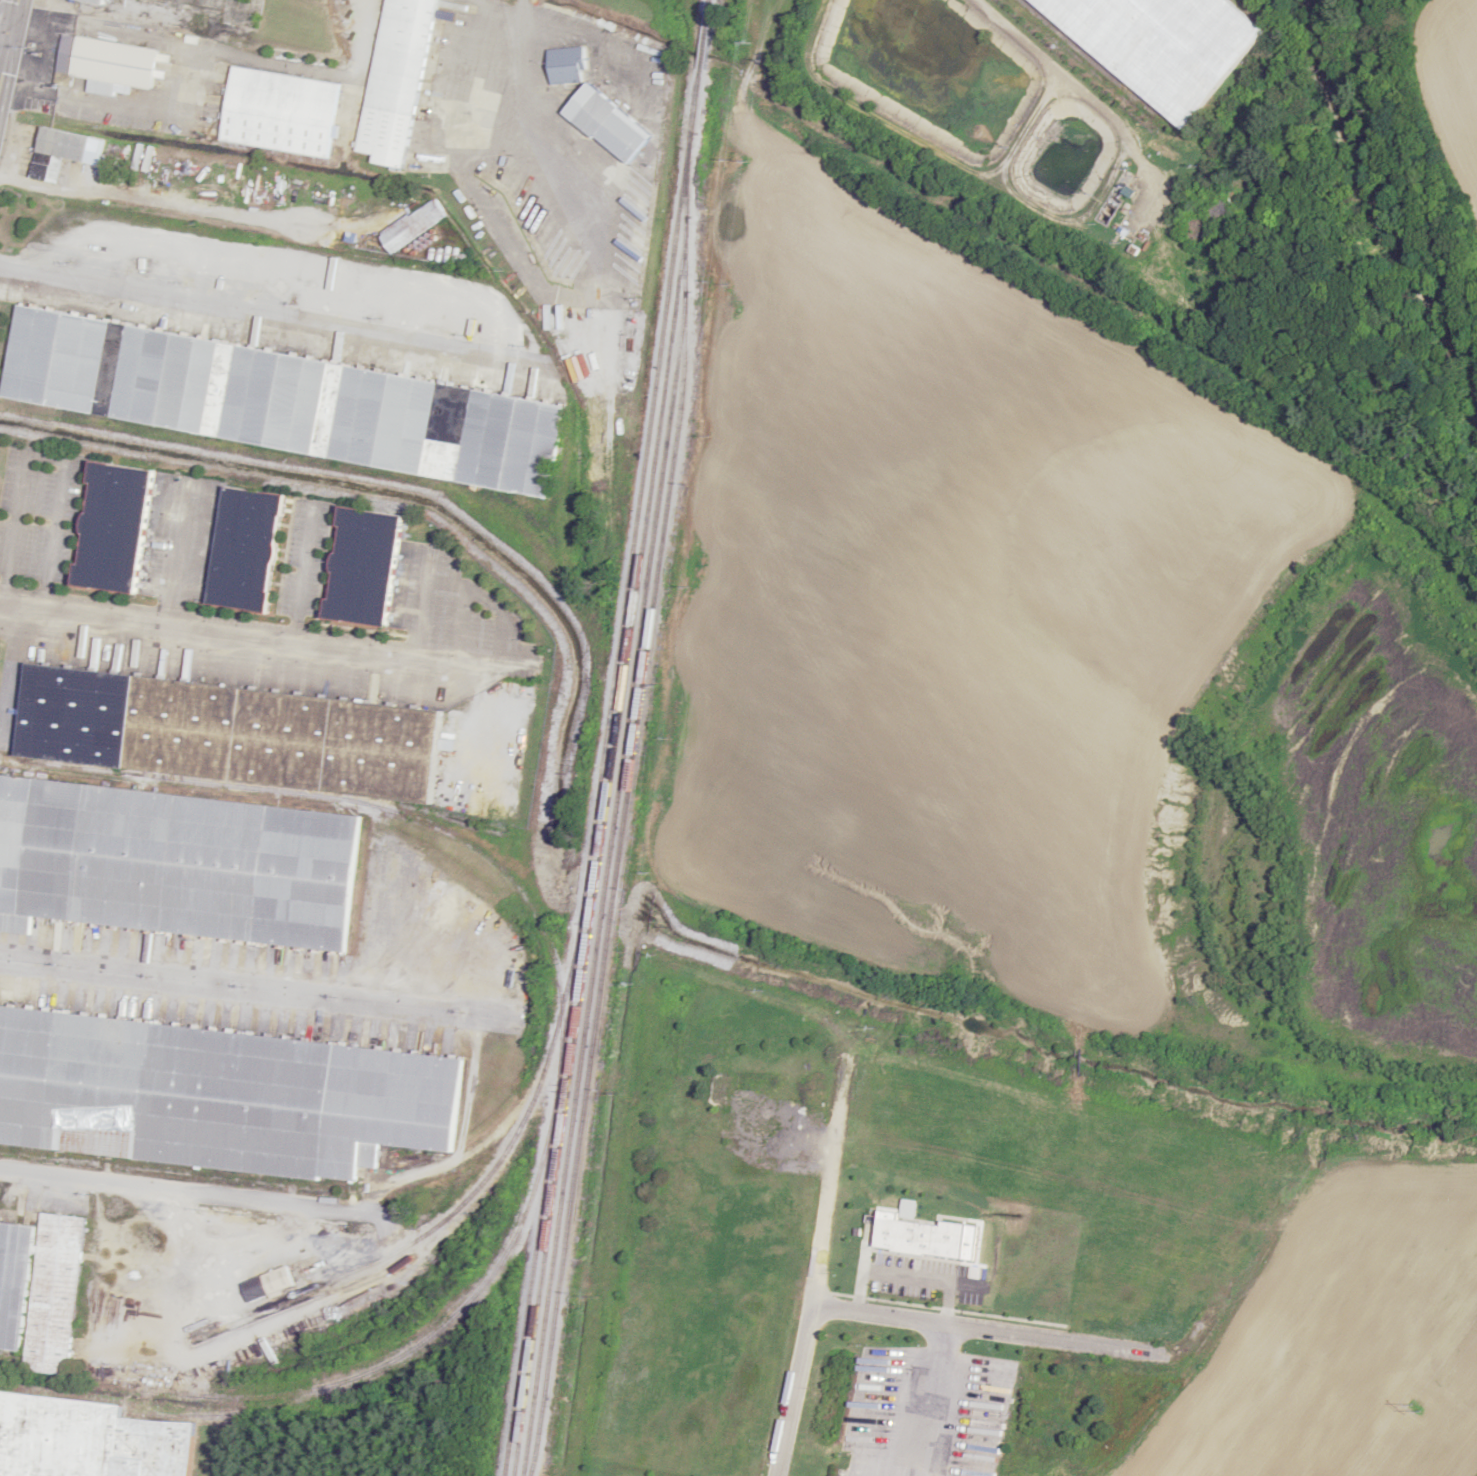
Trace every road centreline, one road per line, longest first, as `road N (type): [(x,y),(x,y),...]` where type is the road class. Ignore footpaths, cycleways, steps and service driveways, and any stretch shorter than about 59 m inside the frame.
road 1 (residential): [(0,265),(543,365)]
road 2 (residential): [(0,959),(509,1018)]
road 3 (residential): [(782,1475),(818,1305),(1087,1346)]
road 4 (residential): [(13,25),(362,81)]
road 5 (residential): [(996,0),(1122,117),(1155,207)]

